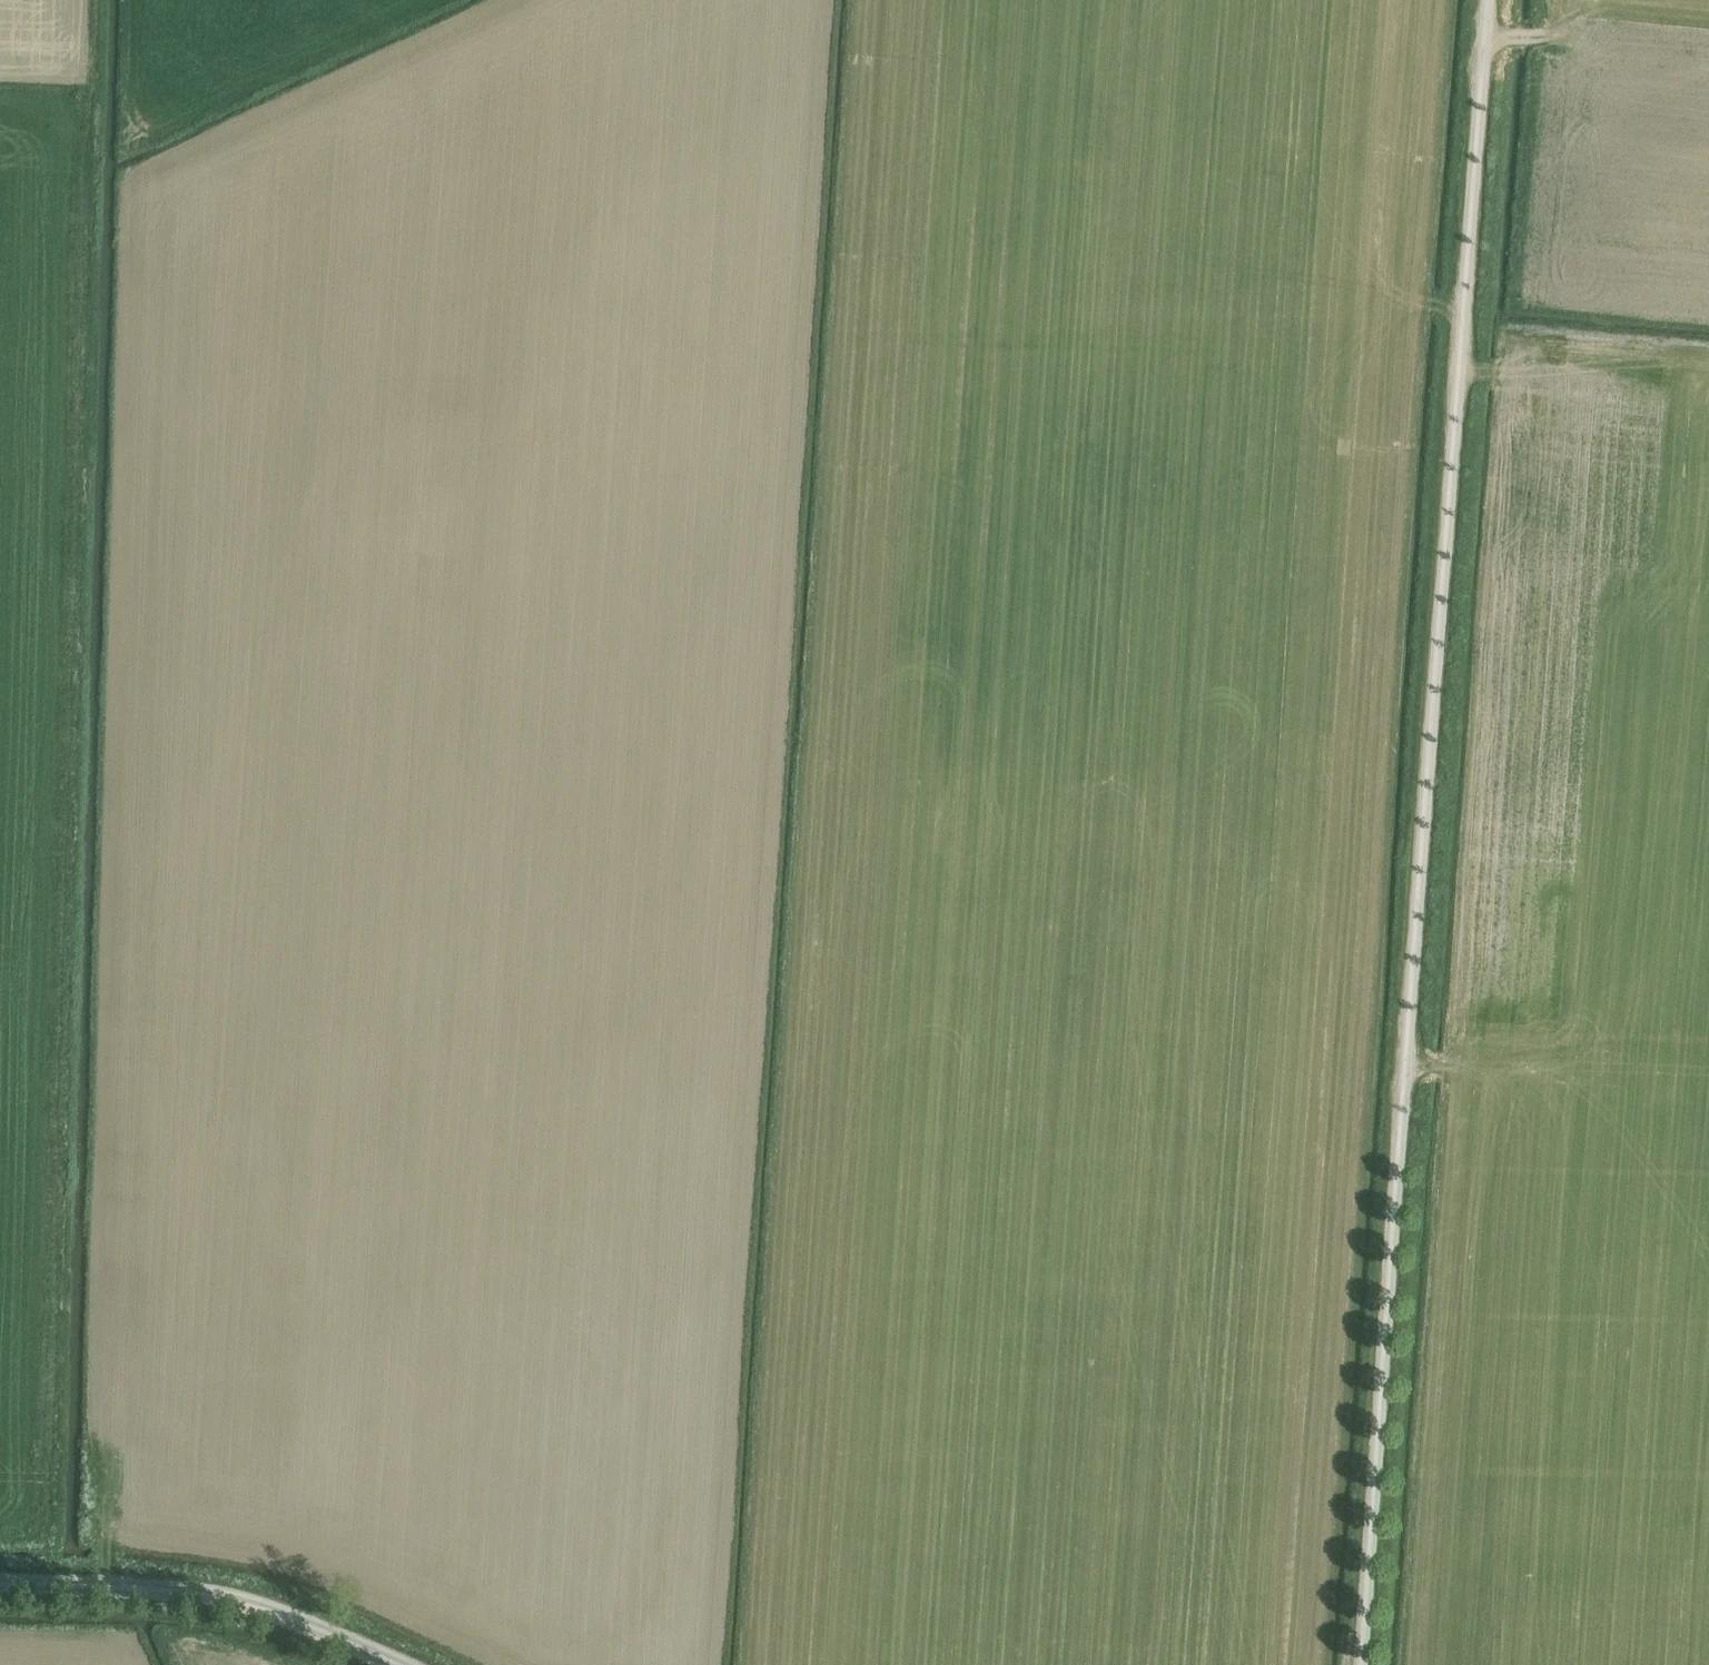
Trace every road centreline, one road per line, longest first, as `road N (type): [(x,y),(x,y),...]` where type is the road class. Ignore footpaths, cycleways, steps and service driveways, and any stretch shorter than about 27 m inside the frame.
road 1 (unclassified): [(1360,1664),(1493,0)]
road 2 (unclassified): [(374,1664),(267,1620),(157,1595),(0,1594)]

